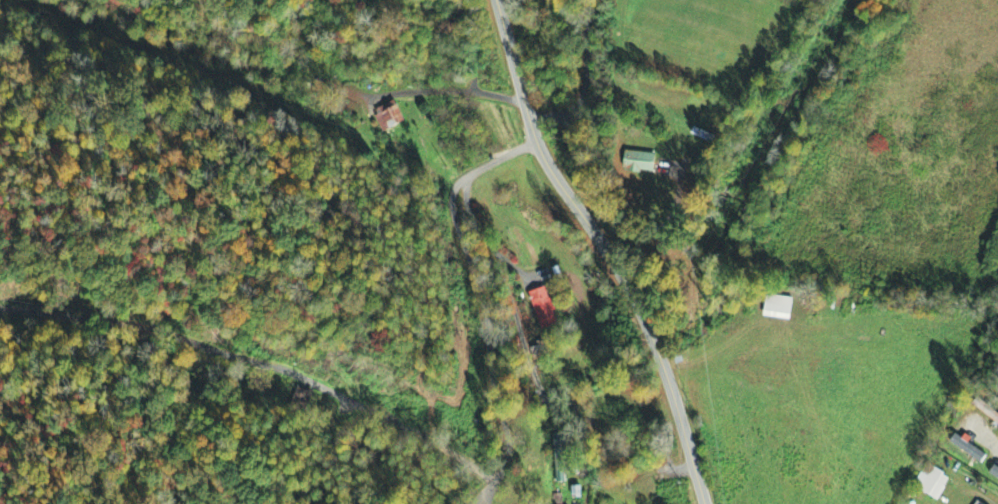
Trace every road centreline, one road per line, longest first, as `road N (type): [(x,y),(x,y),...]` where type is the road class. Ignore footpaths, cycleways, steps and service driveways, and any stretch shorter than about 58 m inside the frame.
road 1 (residential): [(705,503),(652,335),(536,144),(494,0)]
road 2 (residential): [(536,144),(457,181),(451,192),(511,441),(512,456),(478,503)]
road 3 (residential): [(530,121),(563,111),(580,92),(593,0)]

